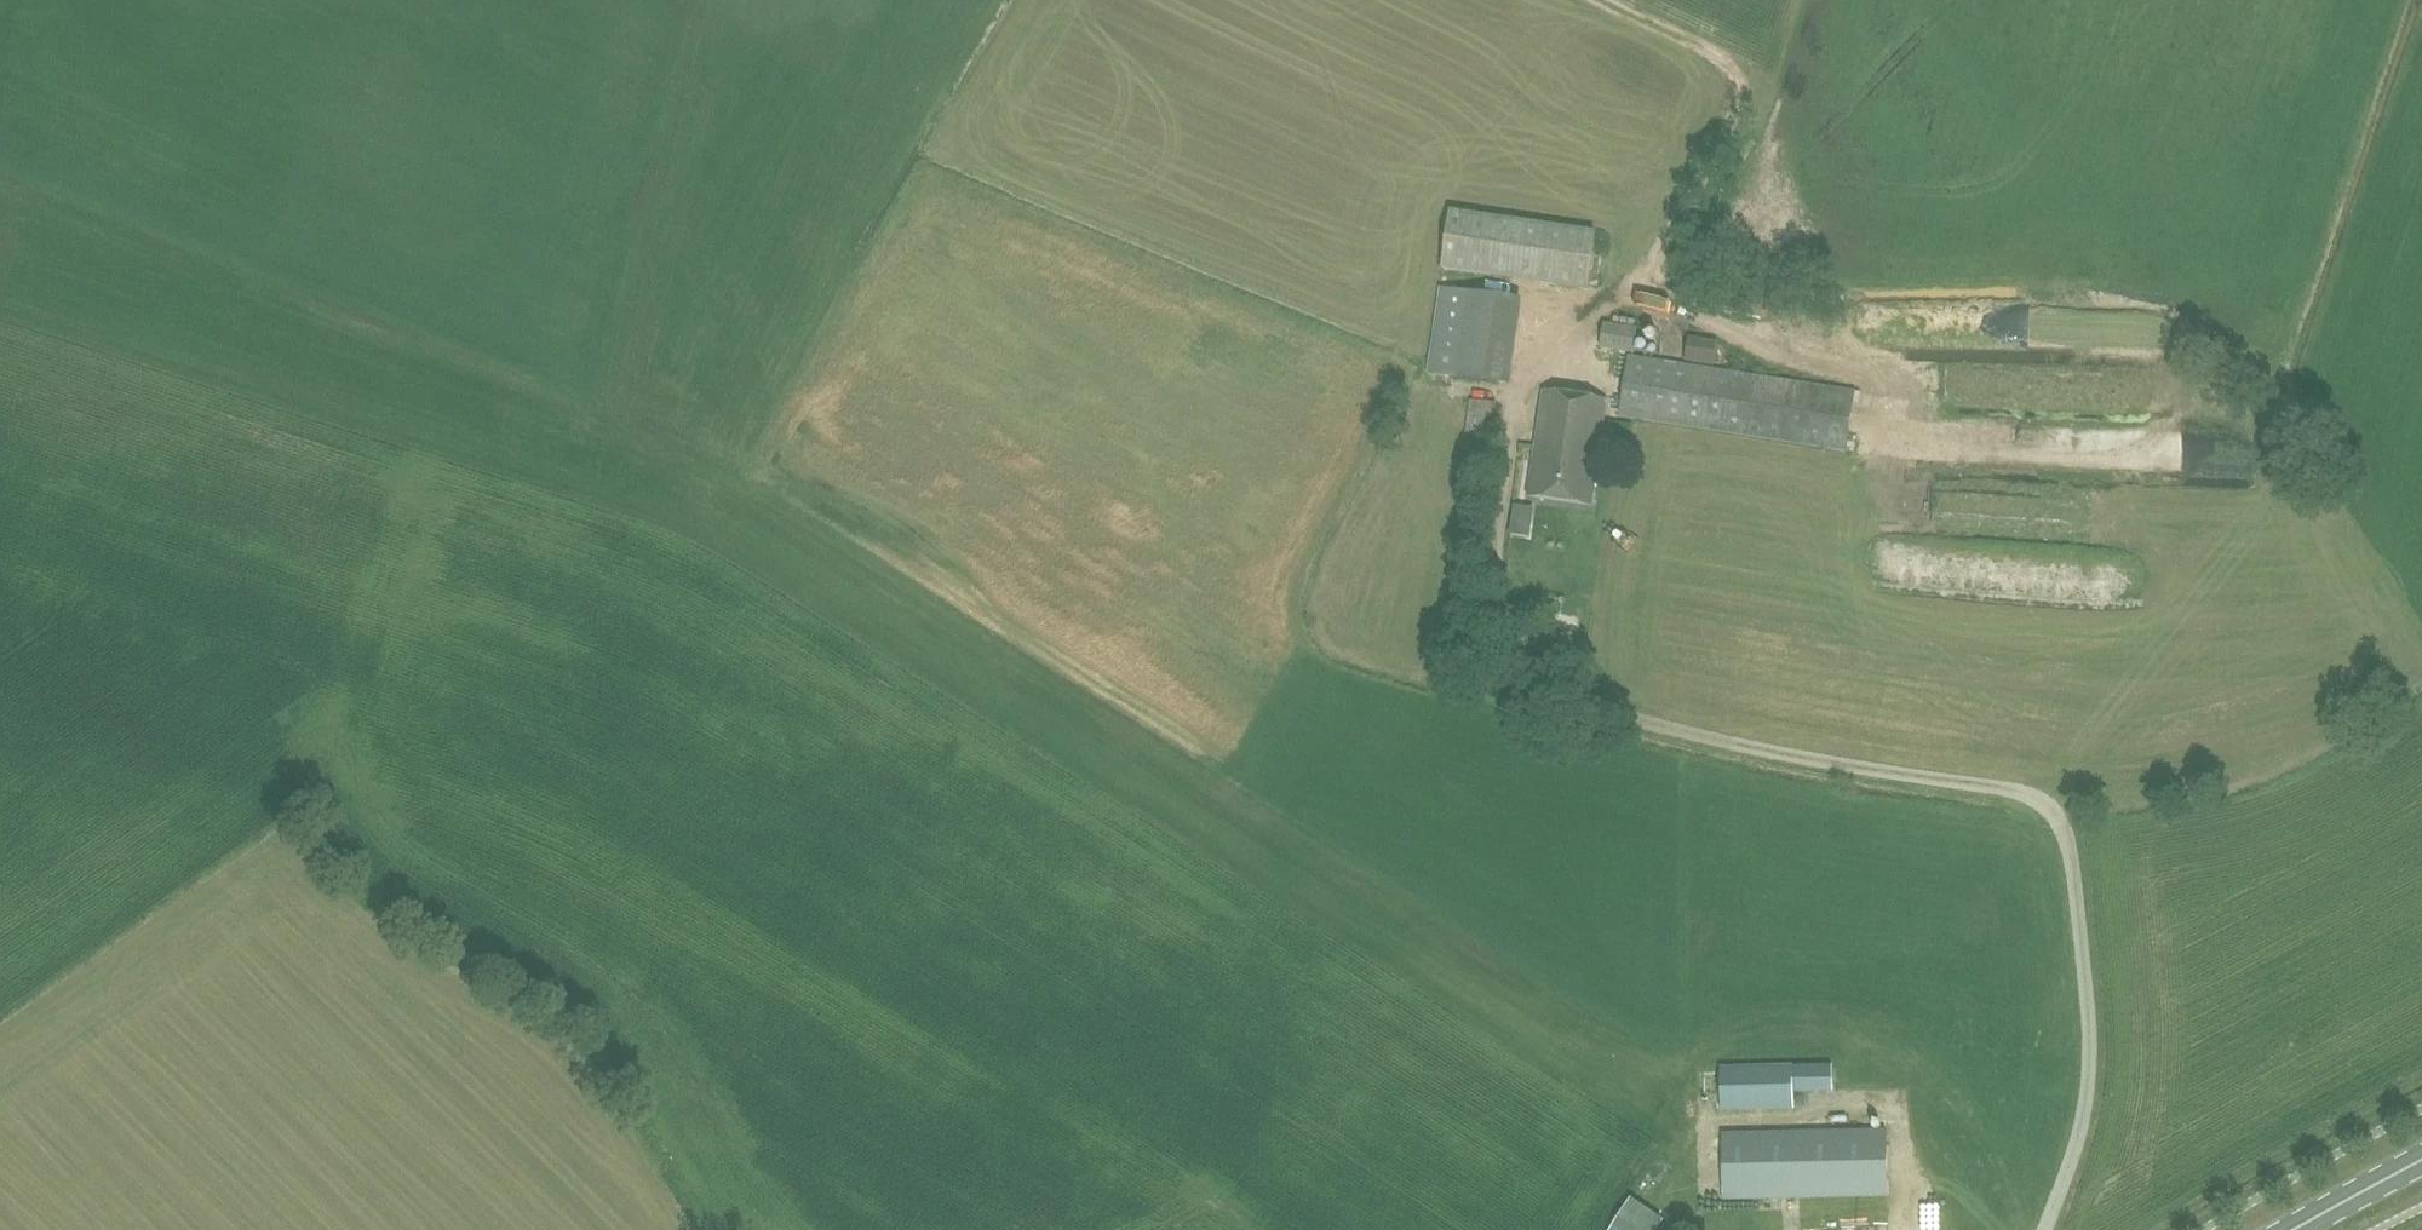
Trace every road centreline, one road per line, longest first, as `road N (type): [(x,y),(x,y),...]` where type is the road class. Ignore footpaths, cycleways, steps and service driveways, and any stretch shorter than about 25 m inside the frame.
road 1 (secondary): [(2297,1229),(2421,1164)]

